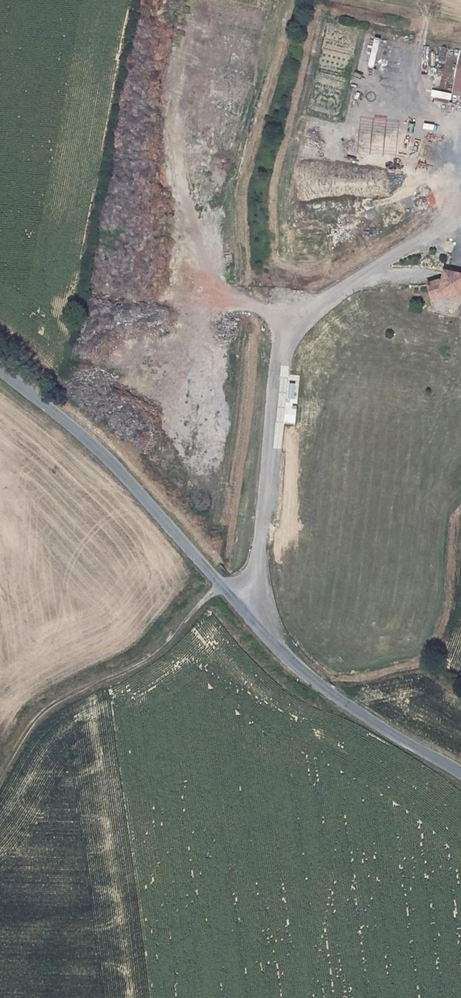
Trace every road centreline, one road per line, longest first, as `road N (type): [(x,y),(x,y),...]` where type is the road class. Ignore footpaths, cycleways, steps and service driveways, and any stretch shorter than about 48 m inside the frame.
road 1 (unclassified): [(460,770),(399,740),(287,658),(78,429),(0,366)]
road 2 (track): [(224,588),(150,656),(36,715),(0,772)]

